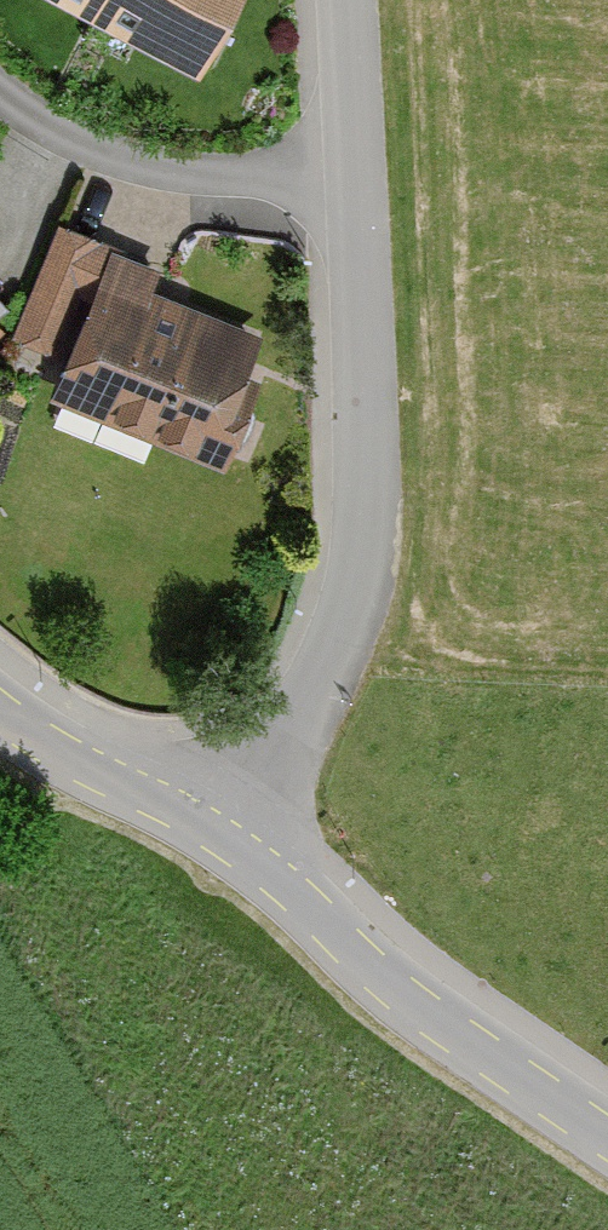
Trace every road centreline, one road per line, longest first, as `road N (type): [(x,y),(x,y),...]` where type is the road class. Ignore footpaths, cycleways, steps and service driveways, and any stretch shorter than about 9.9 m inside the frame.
road 1 (residential): [(347,175),(367,511),(337,661),(217,838)]
road 2 (unclassified): [(607,1139),(430,1018),(290,886),(217,838)]
road 3 (residential): [(0,102),(101,169),(203,182),(347,175)]
road 4 (unclassified): [(217,838),(0,708)]
road 5 (residential): [(331,0),(347,175)]

